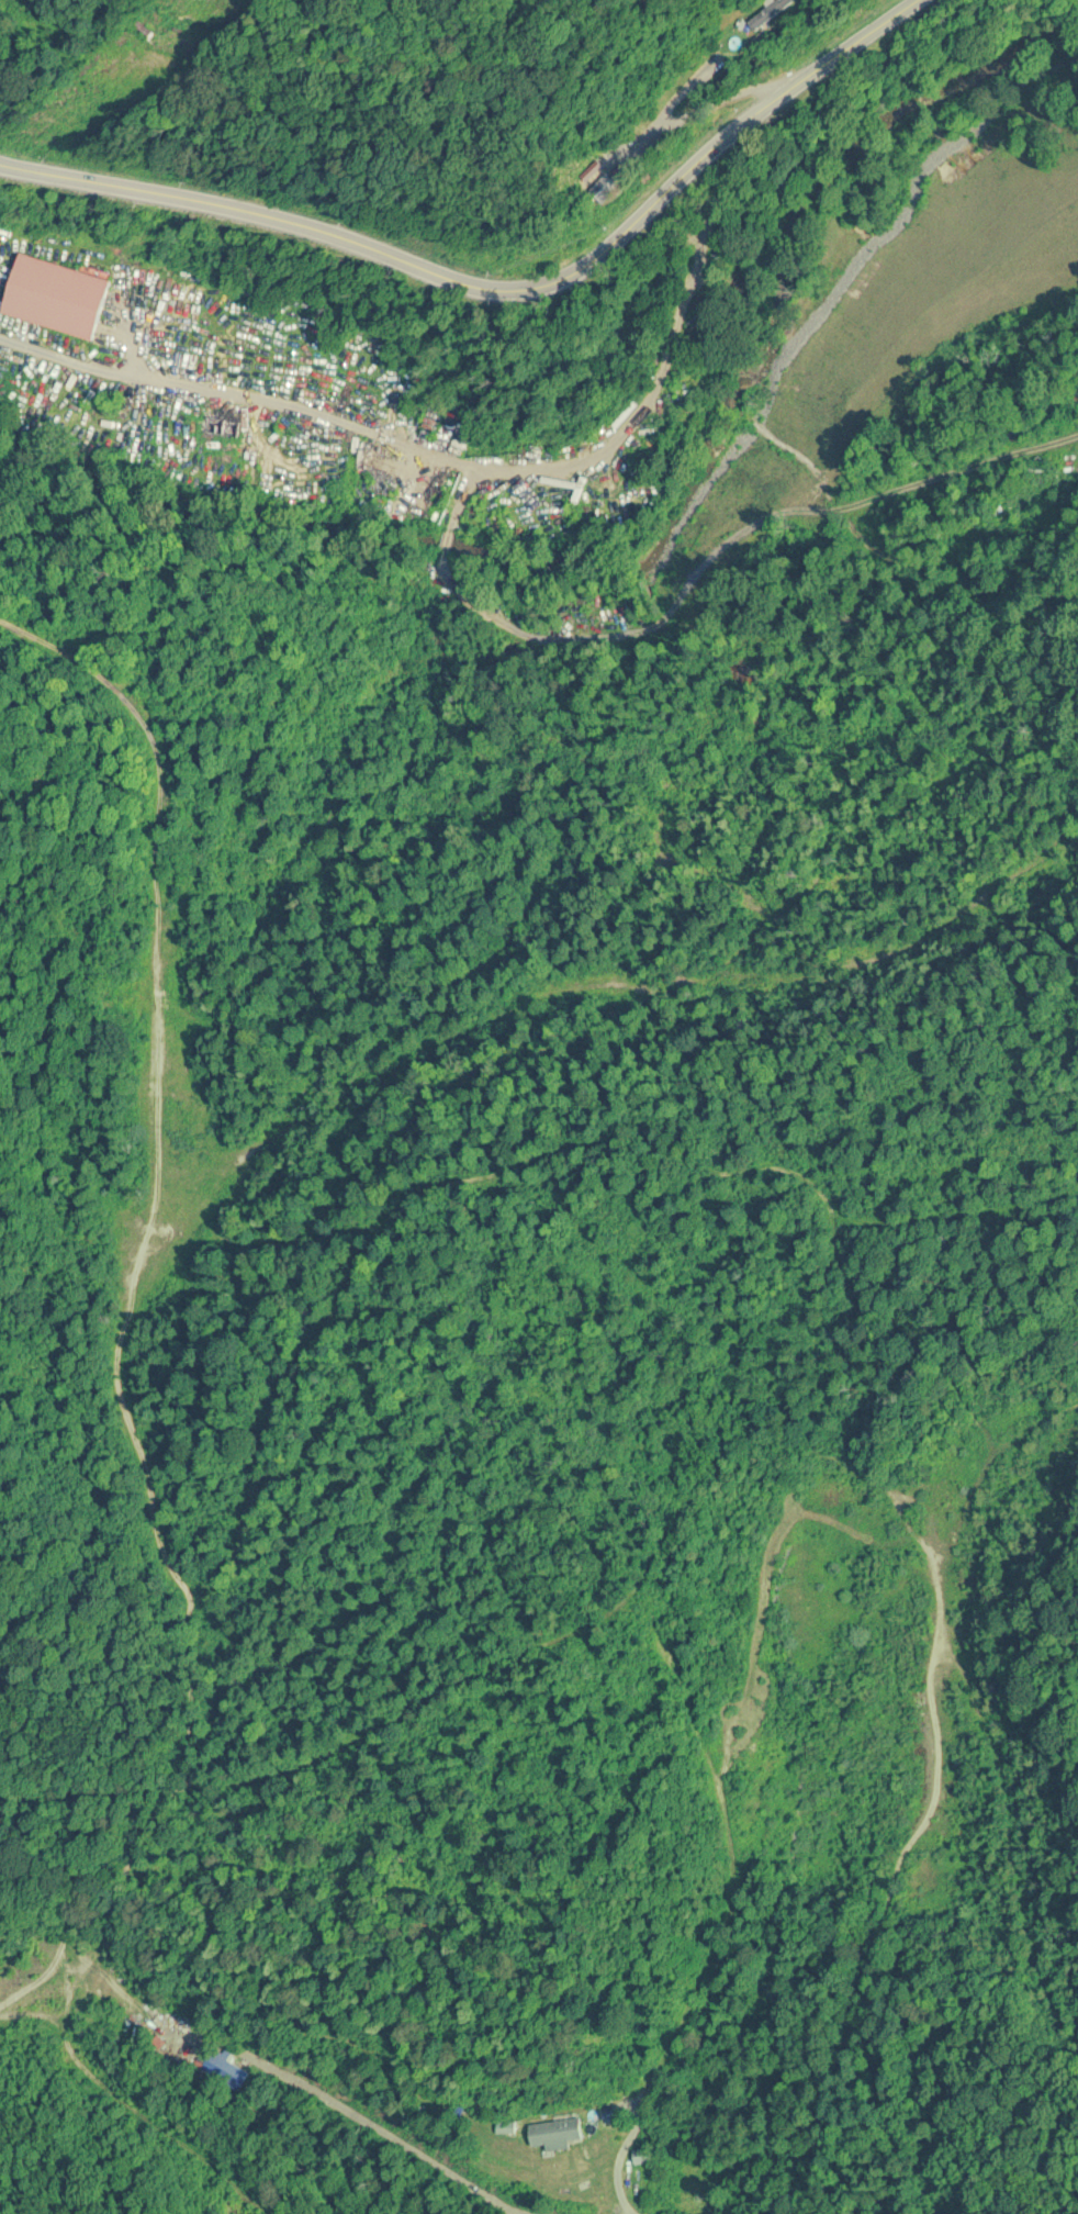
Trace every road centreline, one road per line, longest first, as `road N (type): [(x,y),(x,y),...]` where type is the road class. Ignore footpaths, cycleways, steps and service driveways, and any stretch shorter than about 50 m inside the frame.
road 1 (primary): [(0,165),(260,214),(513,291),(561,280),(598,257),(728,134),(917,0)]
road 2 (residential): [(483,473),(570,465),(636,421),(660,381),(728,134)]

